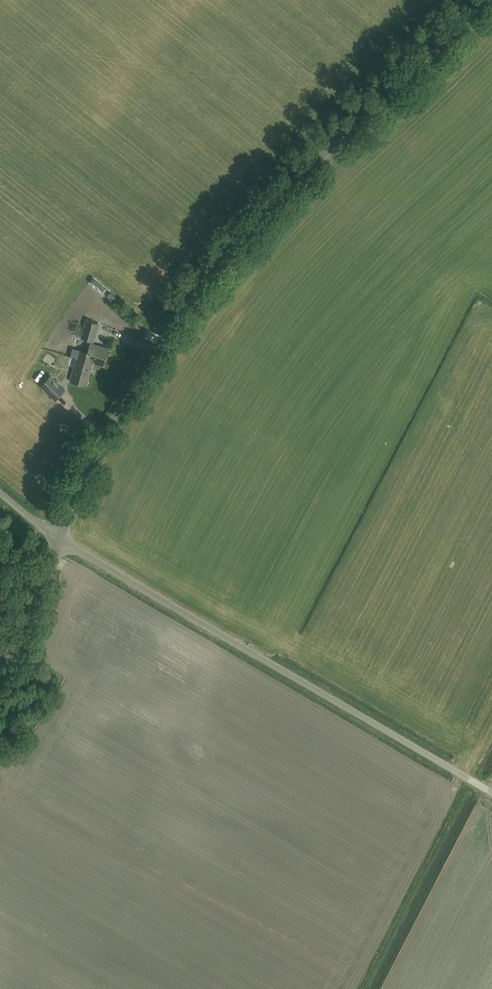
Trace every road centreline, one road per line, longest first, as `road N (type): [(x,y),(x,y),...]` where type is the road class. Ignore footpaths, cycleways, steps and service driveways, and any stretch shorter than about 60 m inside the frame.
road 1 (unclassified): [(58,538),(139,374),(243,233),(484,0)]
road 2 (unclassified): [(491,791),(58,538)]
road 3 (unclassified): [(0,697),(58,538)]

